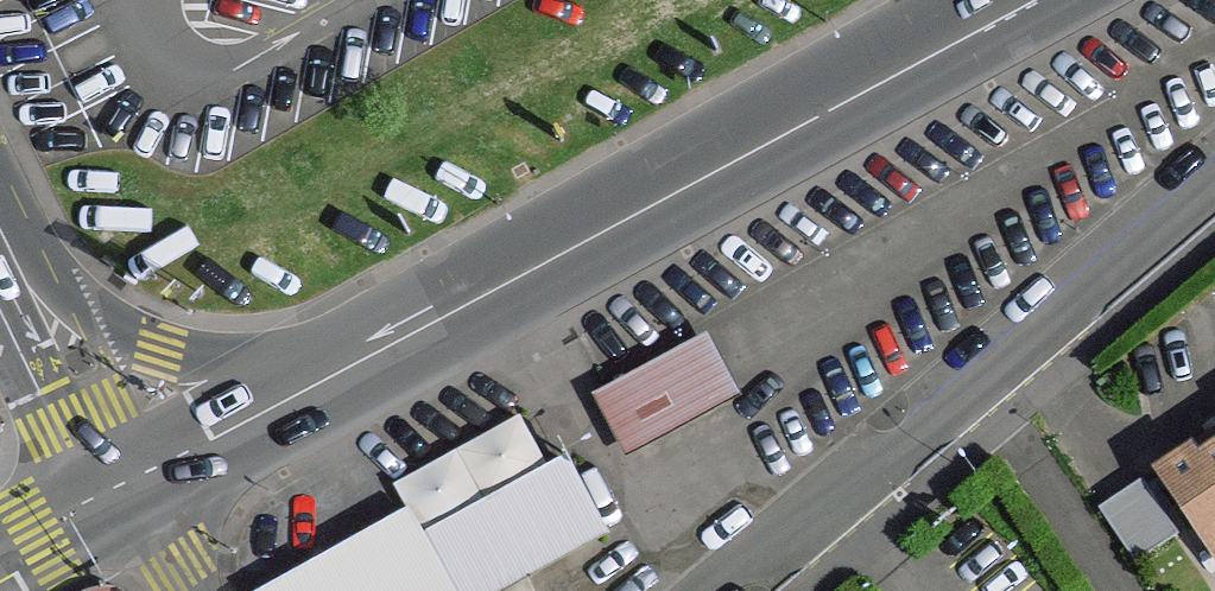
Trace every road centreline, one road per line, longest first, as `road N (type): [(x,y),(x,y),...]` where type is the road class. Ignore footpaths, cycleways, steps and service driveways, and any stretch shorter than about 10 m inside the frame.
road 1 (secondary): [(1005,0),(349,364)]
road 2 (unclassified): [(1214,181),(731,590)]
road 3 (tertiary): [(349,364),(163,346),(97,320),(0,234)]
road 4 (tertiary): [(0,251),(124,487)]
road 5 (secondary): [(349,364),(124,487)]
road 6 (secondary): [(124,487),(0,555)]
road 7 (unclassified): [(189,590),(124,487)]

